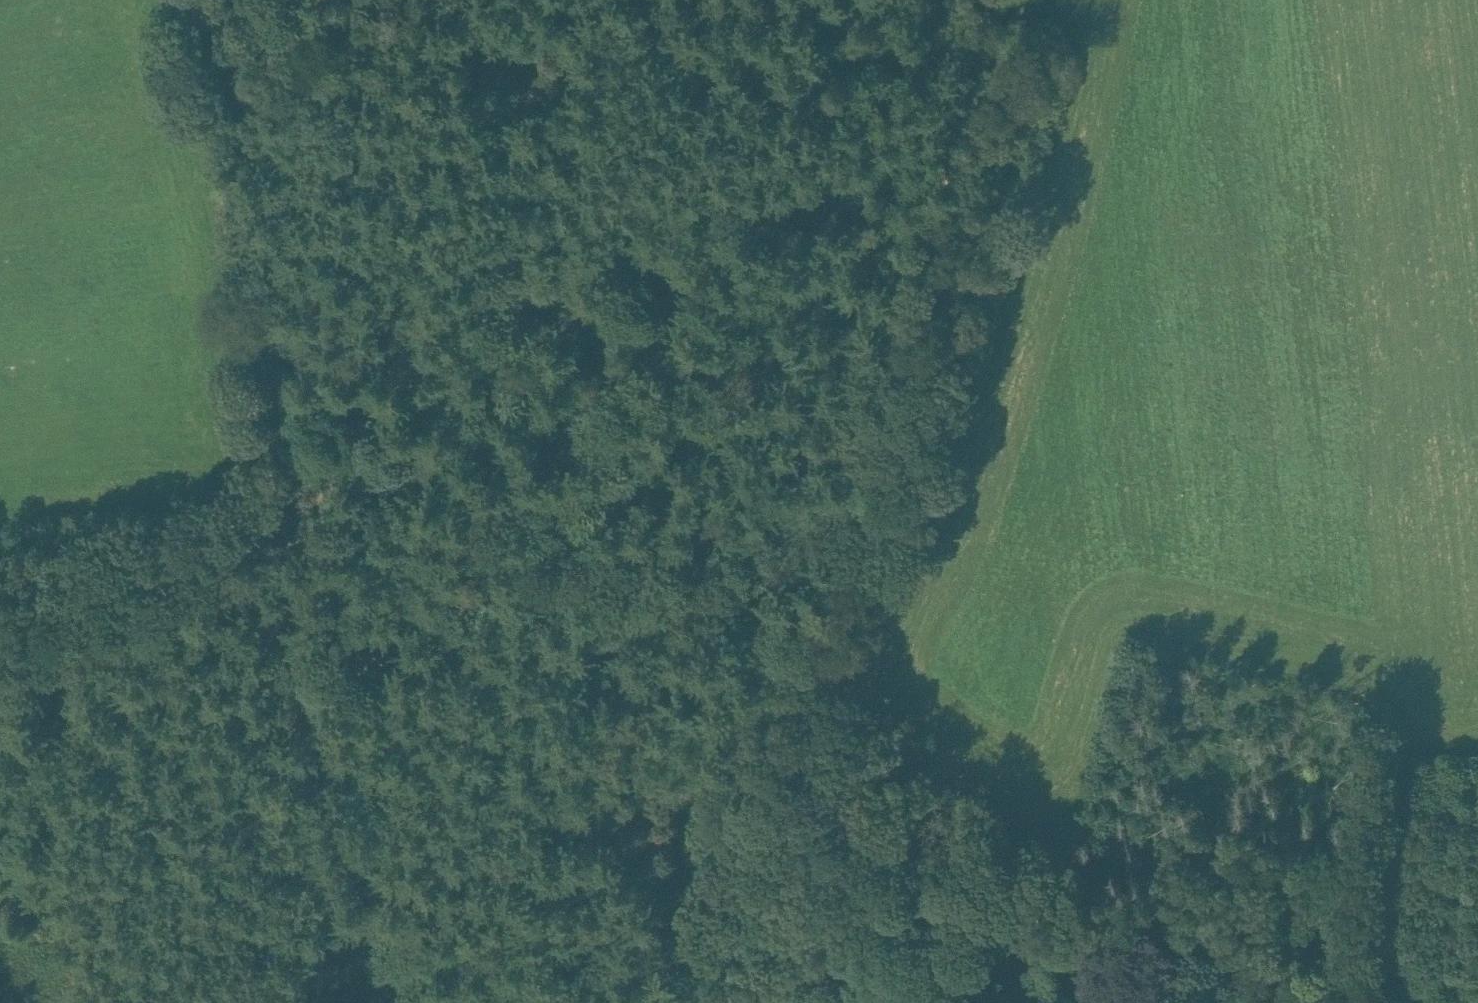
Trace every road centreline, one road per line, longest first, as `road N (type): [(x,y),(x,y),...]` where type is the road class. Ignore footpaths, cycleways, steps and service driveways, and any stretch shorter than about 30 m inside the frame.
road 1 (track): [(805,669),(628,553),(507,522),(383,522),(282,538),(227,575),(66,650),(0,667)]
road 2 (track): [(1098,920),(1050,900),(882,760),(805,669)]
road 3 (track): [(1398,1002),(1358,954),(1098,920)]

